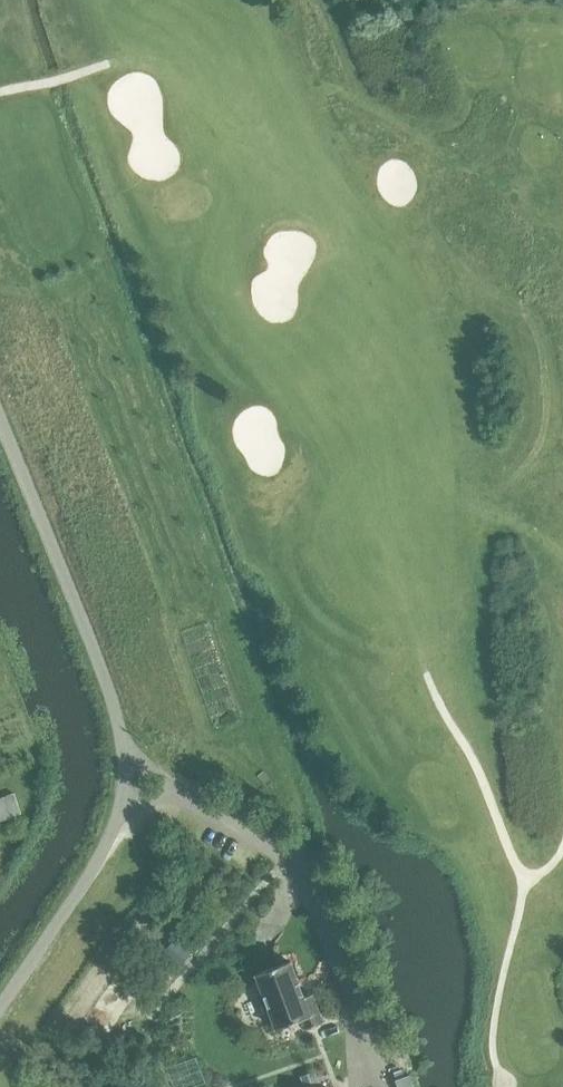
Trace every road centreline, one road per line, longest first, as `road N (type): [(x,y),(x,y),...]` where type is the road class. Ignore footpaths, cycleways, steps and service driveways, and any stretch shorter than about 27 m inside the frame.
road 1 (residential): [(0,1005),(106,843),(122,781),(118,727),(0,430)]

